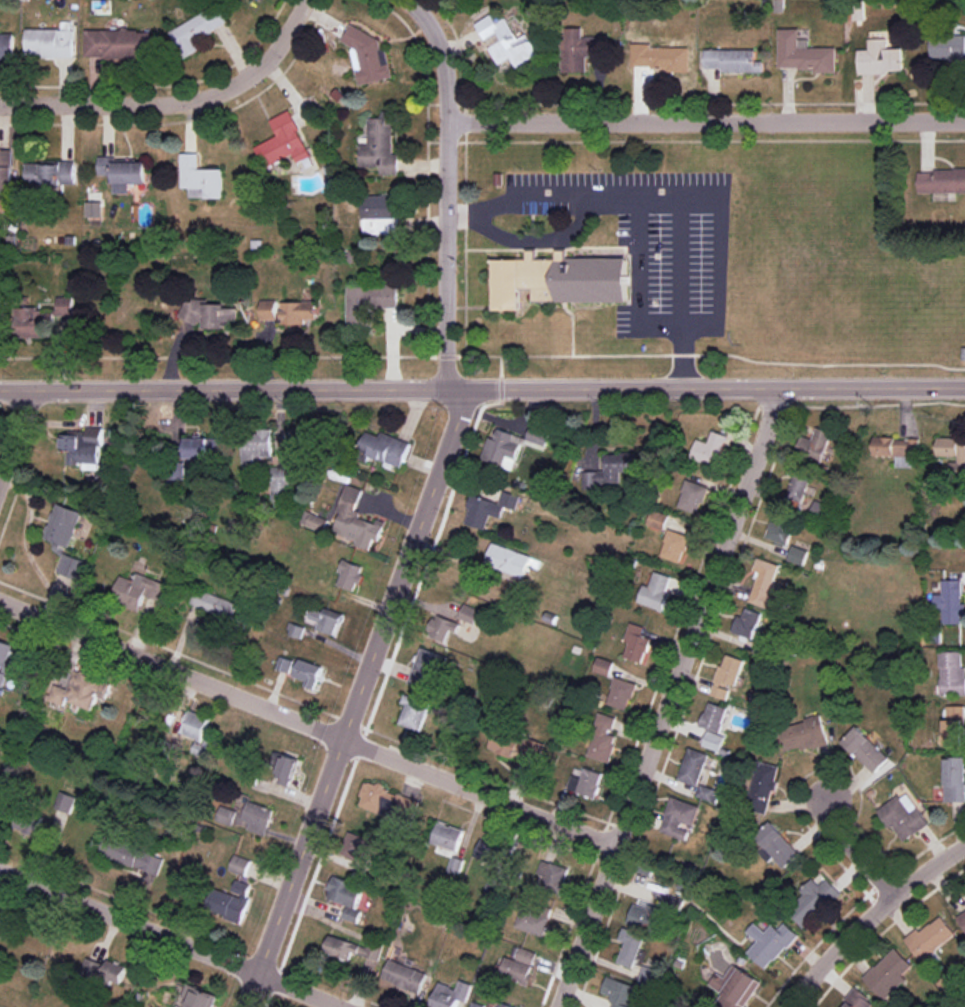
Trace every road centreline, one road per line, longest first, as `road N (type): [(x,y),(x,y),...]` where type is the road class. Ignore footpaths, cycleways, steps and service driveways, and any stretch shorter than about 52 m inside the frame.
road 1 (residential): [(248,1006),(457,426),(446,389),(446,71),(437,40),(402,0)]
road 2 (tertiary): [(0,393),(964,388)]
road 3 (residential): [(552,1006),(676,687),(777,386)]
road 4 (residential): [(0,602),(612,846)]
road 5 (residential): [(447,124),(964,120)]
road 6 (residential): [(0,869),(351,1006)]
road 7 (residential): [(0,104),(206,97),(267,58),(303,0)]
road 8 (residential): [(788,1006),(891,893),(964,840)]

